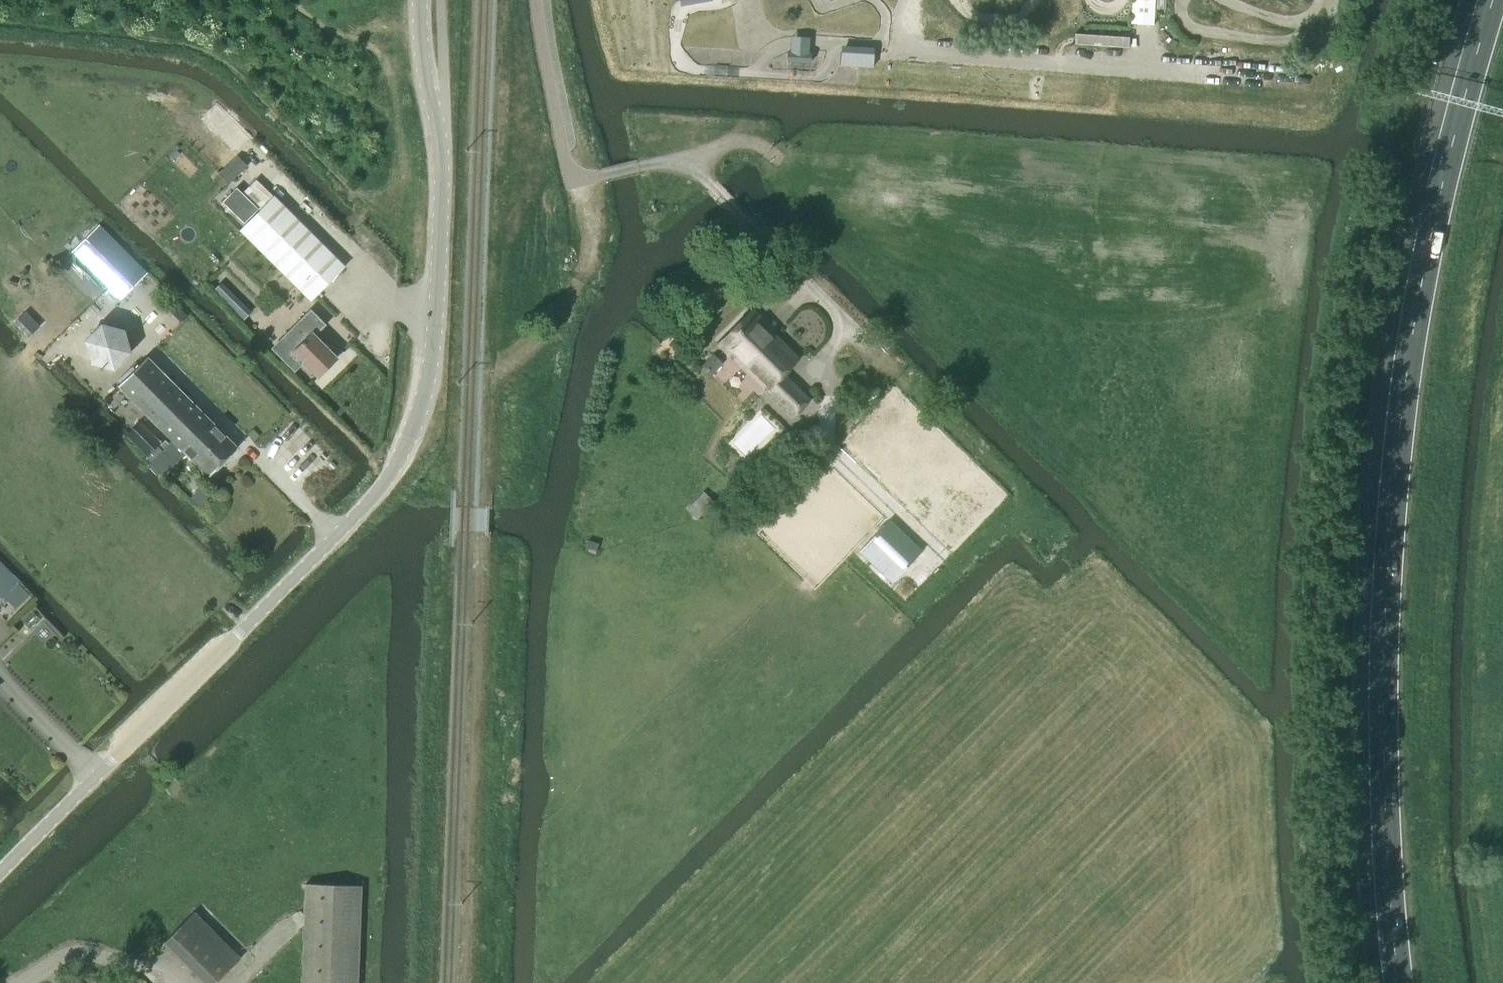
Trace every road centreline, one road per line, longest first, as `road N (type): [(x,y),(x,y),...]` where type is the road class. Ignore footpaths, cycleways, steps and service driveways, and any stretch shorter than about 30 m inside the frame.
road 1 (unclassified): [(0,870),(377,491),(411,432),(430,379),(441,163),(419,0)]
road 2 (motorway): [(1492,0),(1450,141),(1413,308),(1397,459),(1382,642),(1398,982)]

